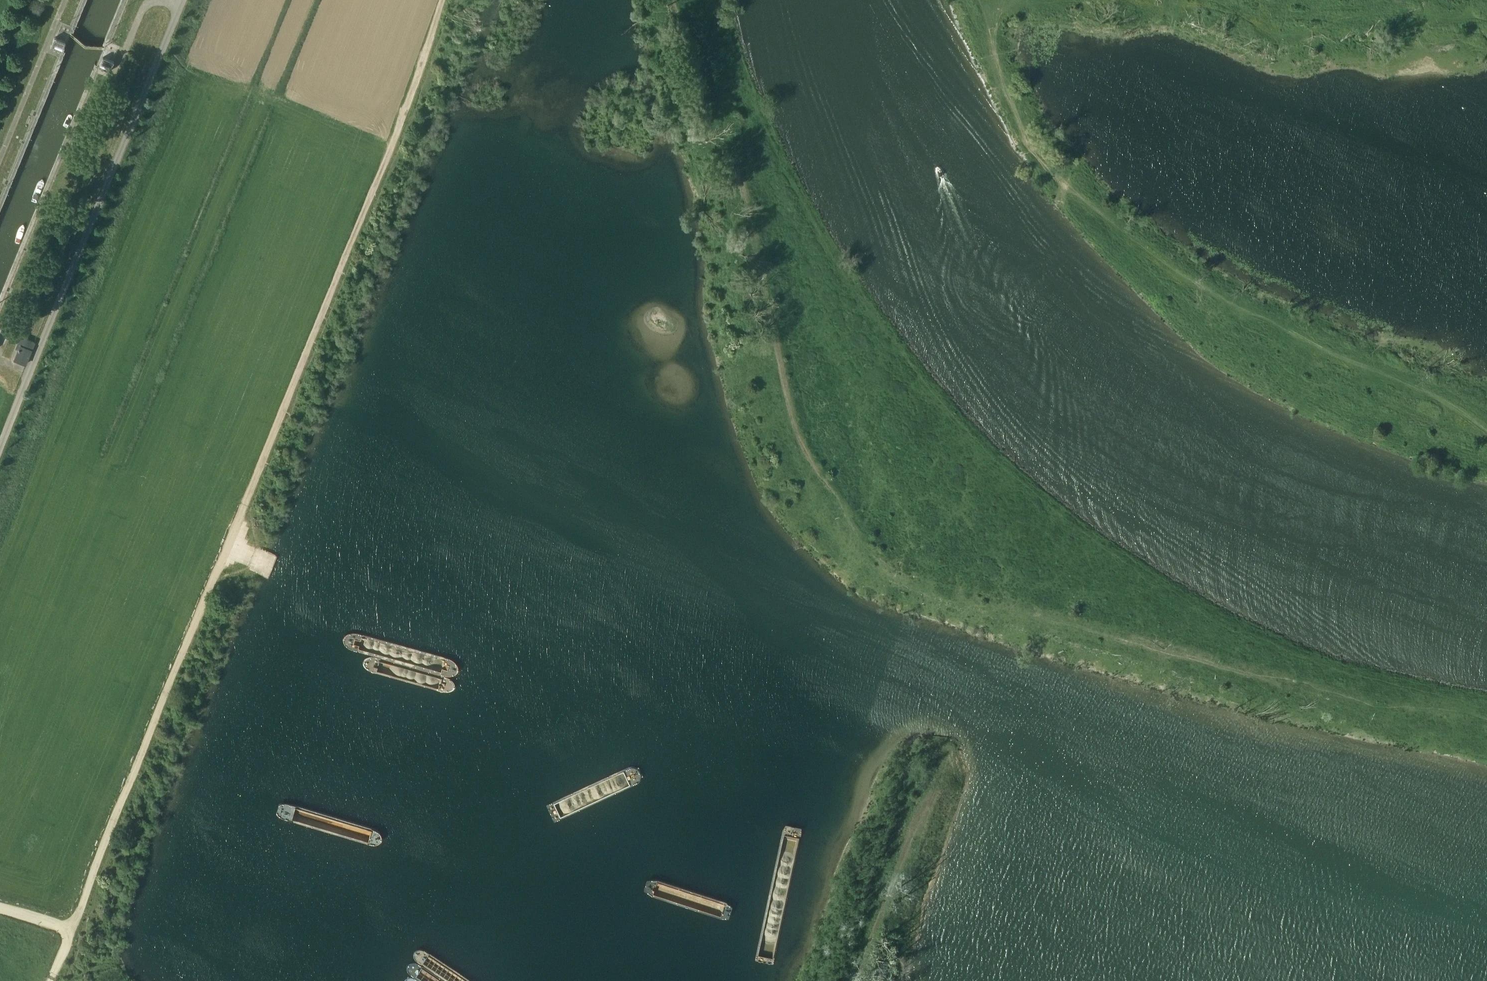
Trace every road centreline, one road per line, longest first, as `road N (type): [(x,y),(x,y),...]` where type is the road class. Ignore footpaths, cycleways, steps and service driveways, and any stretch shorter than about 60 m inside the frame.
road 1 (track): [(71,931),(444,0)]
road 2 (track): [(674,0),(711,136),(743,197),(811,463),(875,568),(922,596),(975,613)]
road 3 (unclassified): [(0,450),(181,0)]
road 4 (track): [(863,980),(918,823),(944,797),(969,807)]

